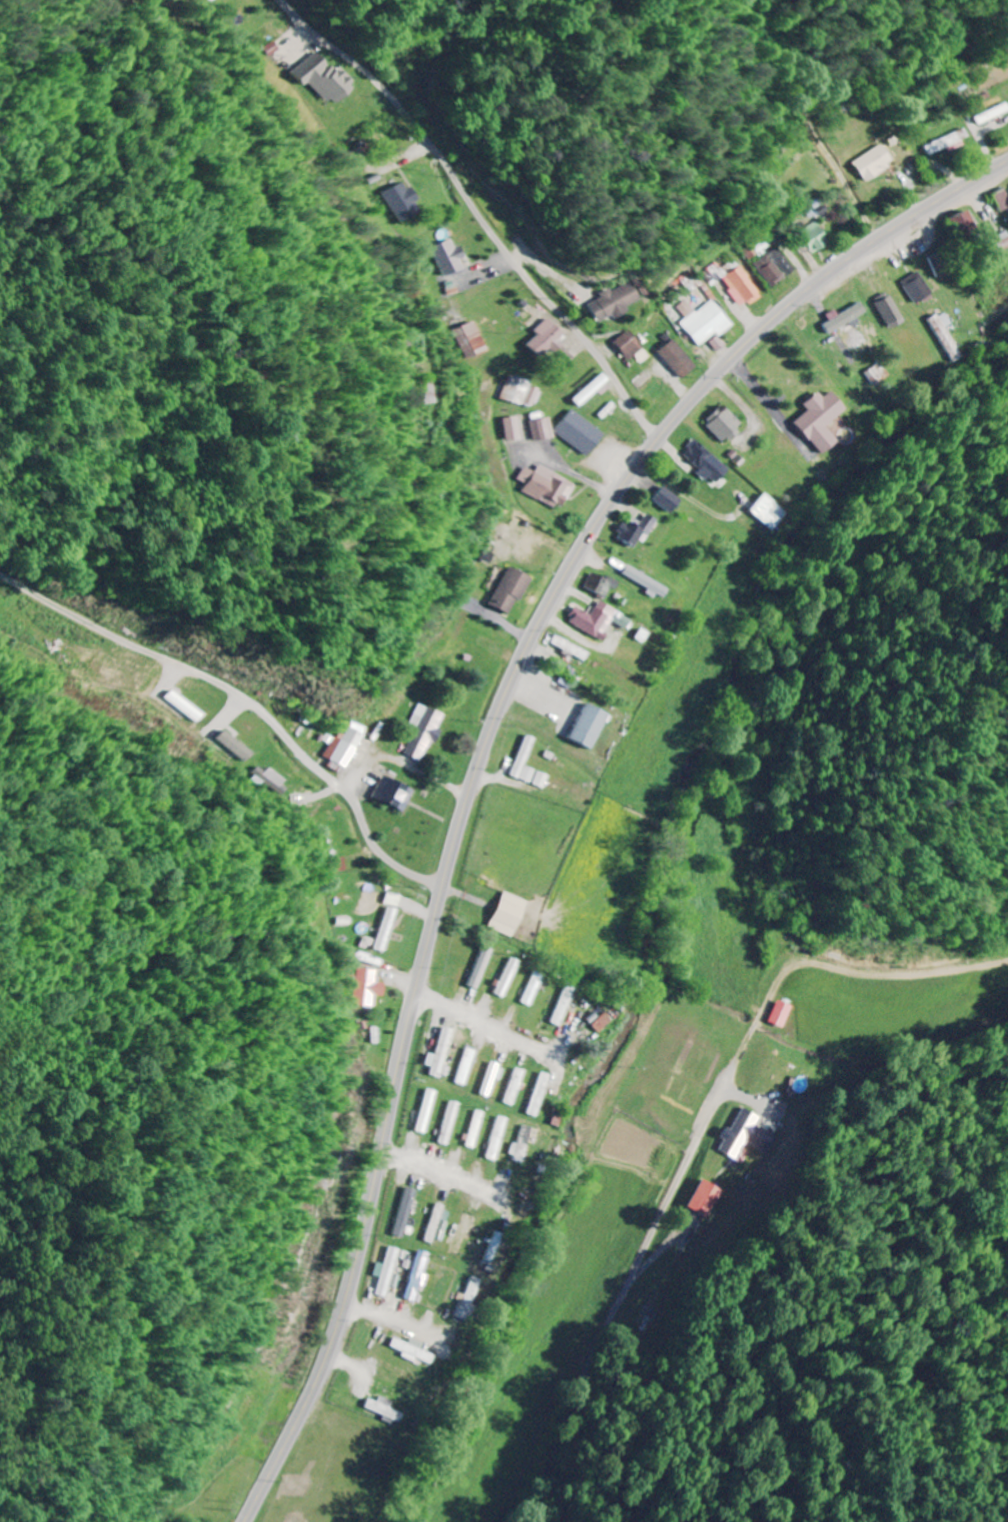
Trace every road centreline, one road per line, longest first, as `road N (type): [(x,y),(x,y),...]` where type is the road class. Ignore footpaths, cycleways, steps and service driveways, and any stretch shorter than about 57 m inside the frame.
road 1 (secondary): [(249,1521),(342,1336),(460,835),(503,709),(549,611),(621,494),(721,372),(851,259),(1007,162)]
road 2 (residential): [(447,888),(384,851),(355,797),(249,697),(0,582)]
road 3 (residential): [(532,1521),(693,1169)]
road 4 (residential): [(332,1362),(134,1095)]
road 5 (residential): [(884,237),(809,103),(952,0)]
road 6 (residential): [(423,992),(555,1053)]

